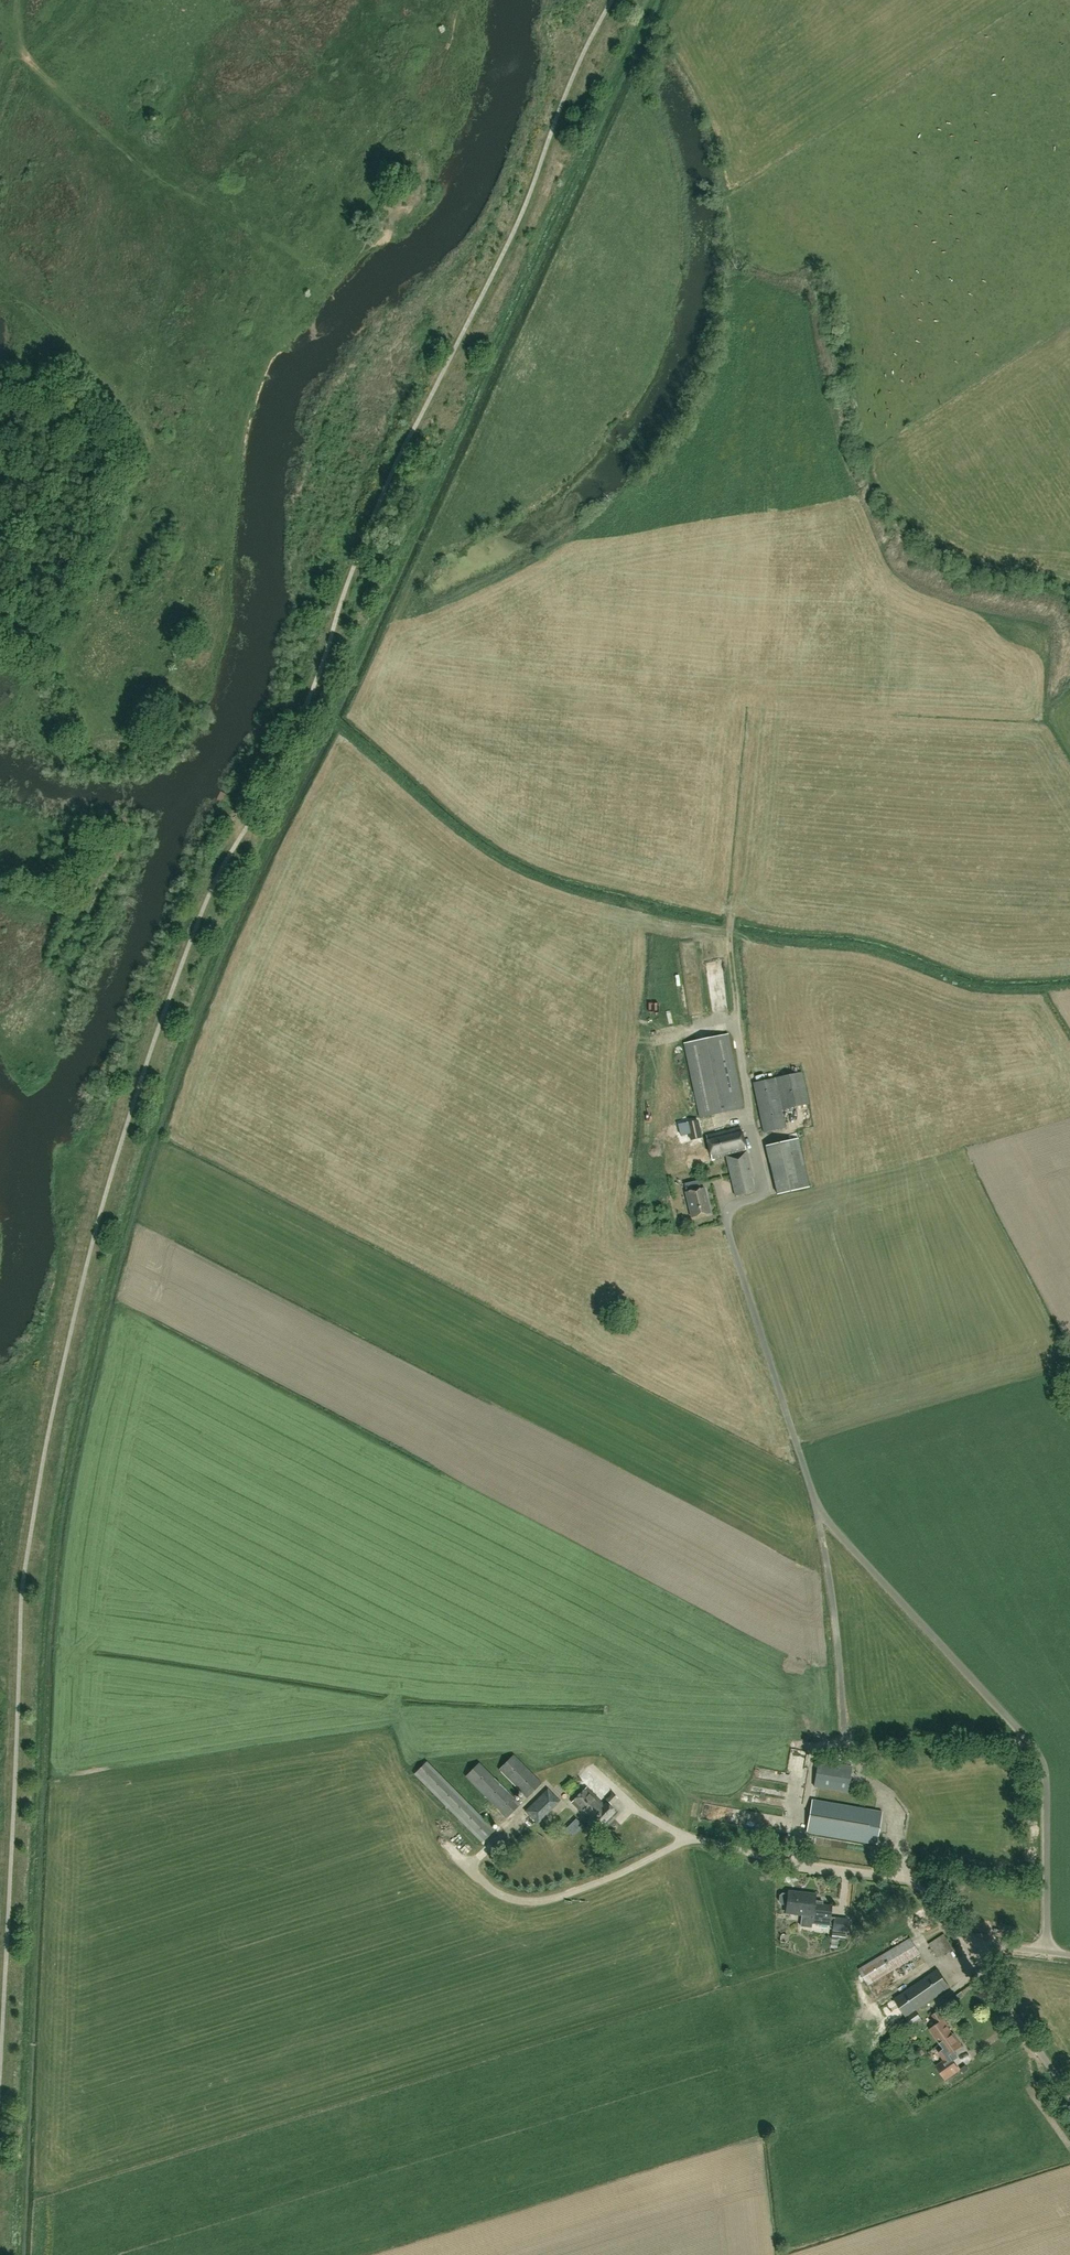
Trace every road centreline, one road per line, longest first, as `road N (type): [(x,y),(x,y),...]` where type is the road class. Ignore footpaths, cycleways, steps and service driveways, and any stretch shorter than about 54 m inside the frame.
road 1 (track): [(247,224),(101,135),(20,47),(17,0)]
road 2 (track): [(846,1737),(817,1507)]
road 3 (unclassified): [(1069,2095),(961,1941)]

